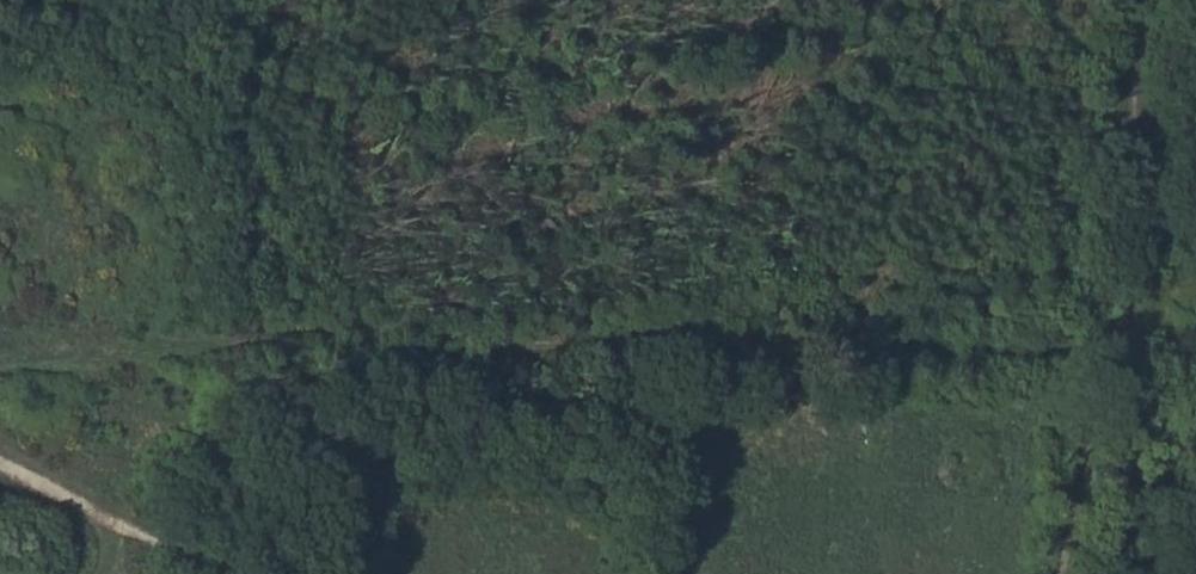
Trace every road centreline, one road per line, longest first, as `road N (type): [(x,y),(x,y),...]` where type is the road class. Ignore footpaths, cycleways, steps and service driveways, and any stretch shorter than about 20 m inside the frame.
road 1 (track): [(1059,573),(1119,326),(1136,220),(1134,0)]

